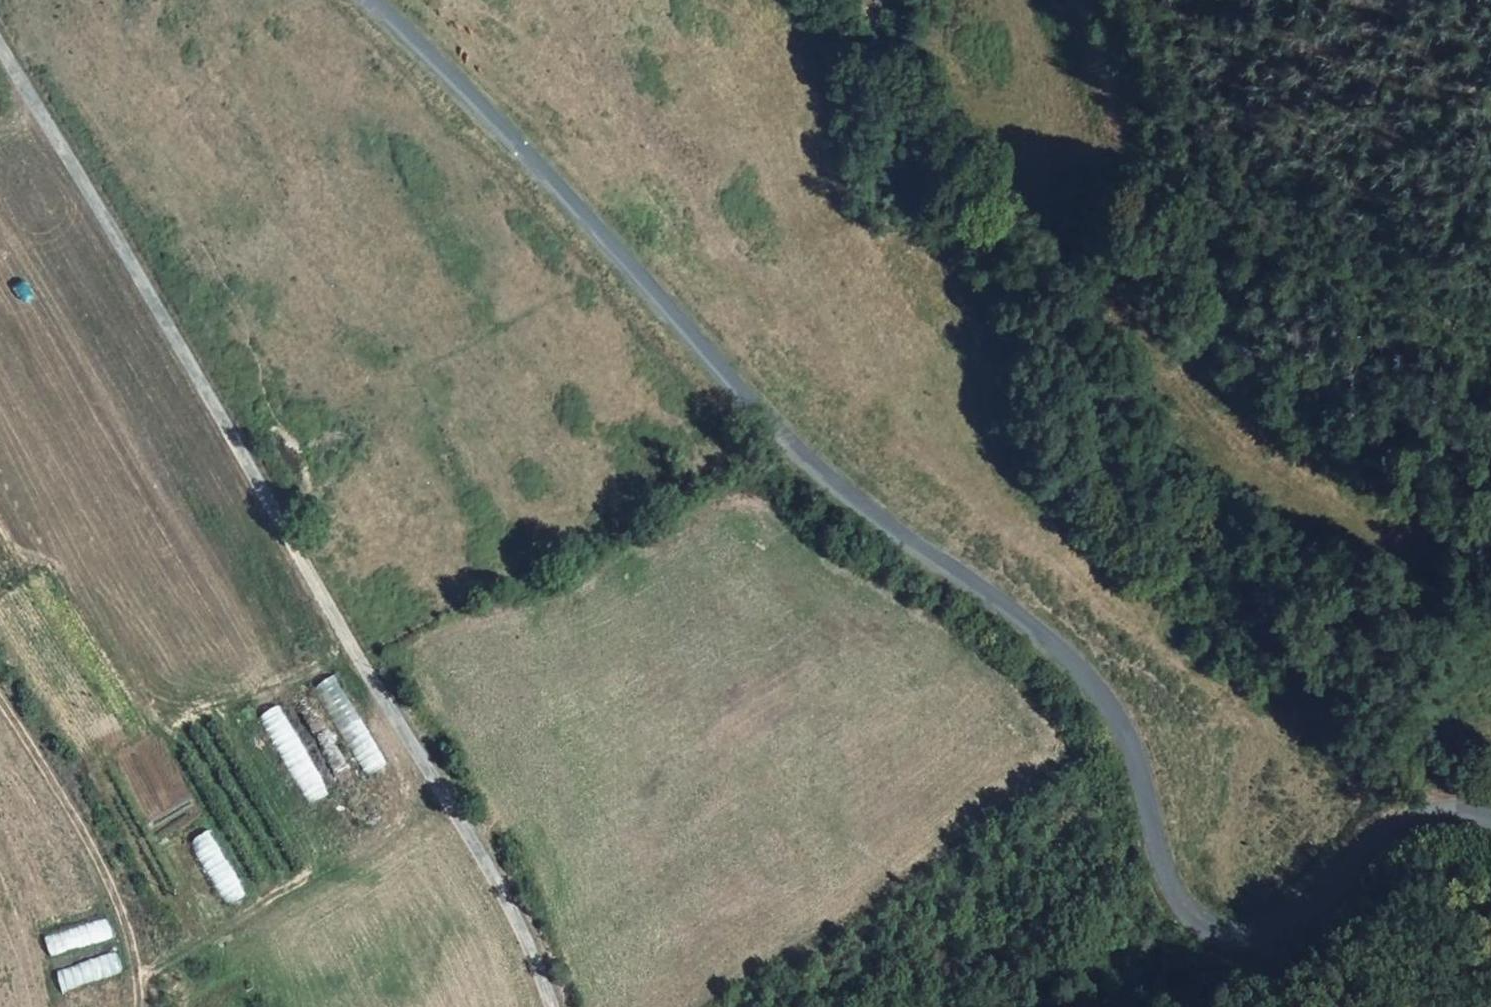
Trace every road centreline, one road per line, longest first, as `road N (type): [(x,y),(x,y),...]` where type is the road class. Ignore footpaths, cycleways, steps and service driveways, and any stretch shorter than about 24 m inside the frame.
road 1 (tertiary): [(363,0),(778,432),(1096,677),(1145,773),(1164,881),(1200,924),(1235,937),(1282,922),(1412,818),(1490,810)]
road 2 (unclassified): [(553,1006),(441,787),(0,44)]

